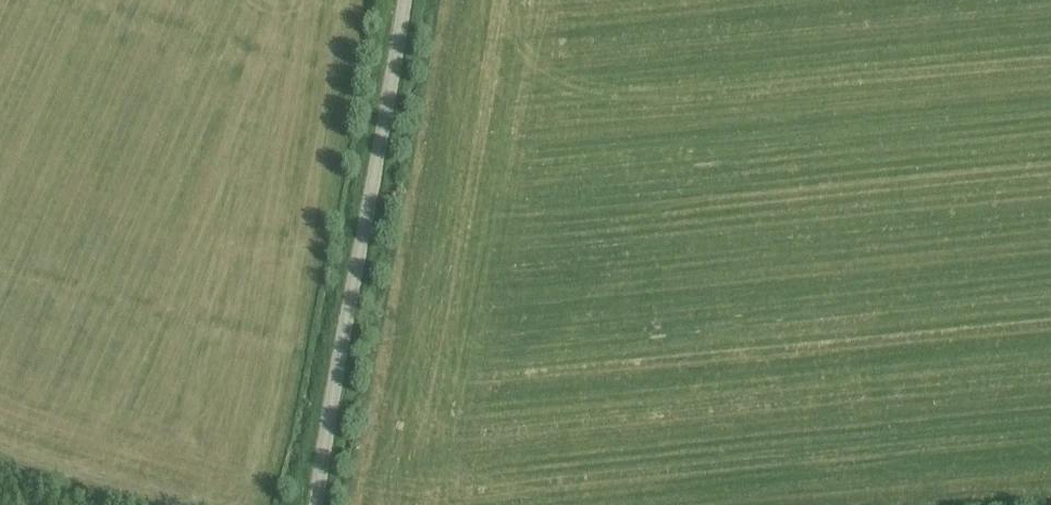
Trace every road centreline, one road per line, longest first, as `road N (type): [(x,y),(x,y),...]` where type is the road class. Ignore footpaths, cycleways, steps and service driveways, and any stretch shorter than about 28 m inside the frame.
road 1 (unclassified): [(323,504),(411,0)]

